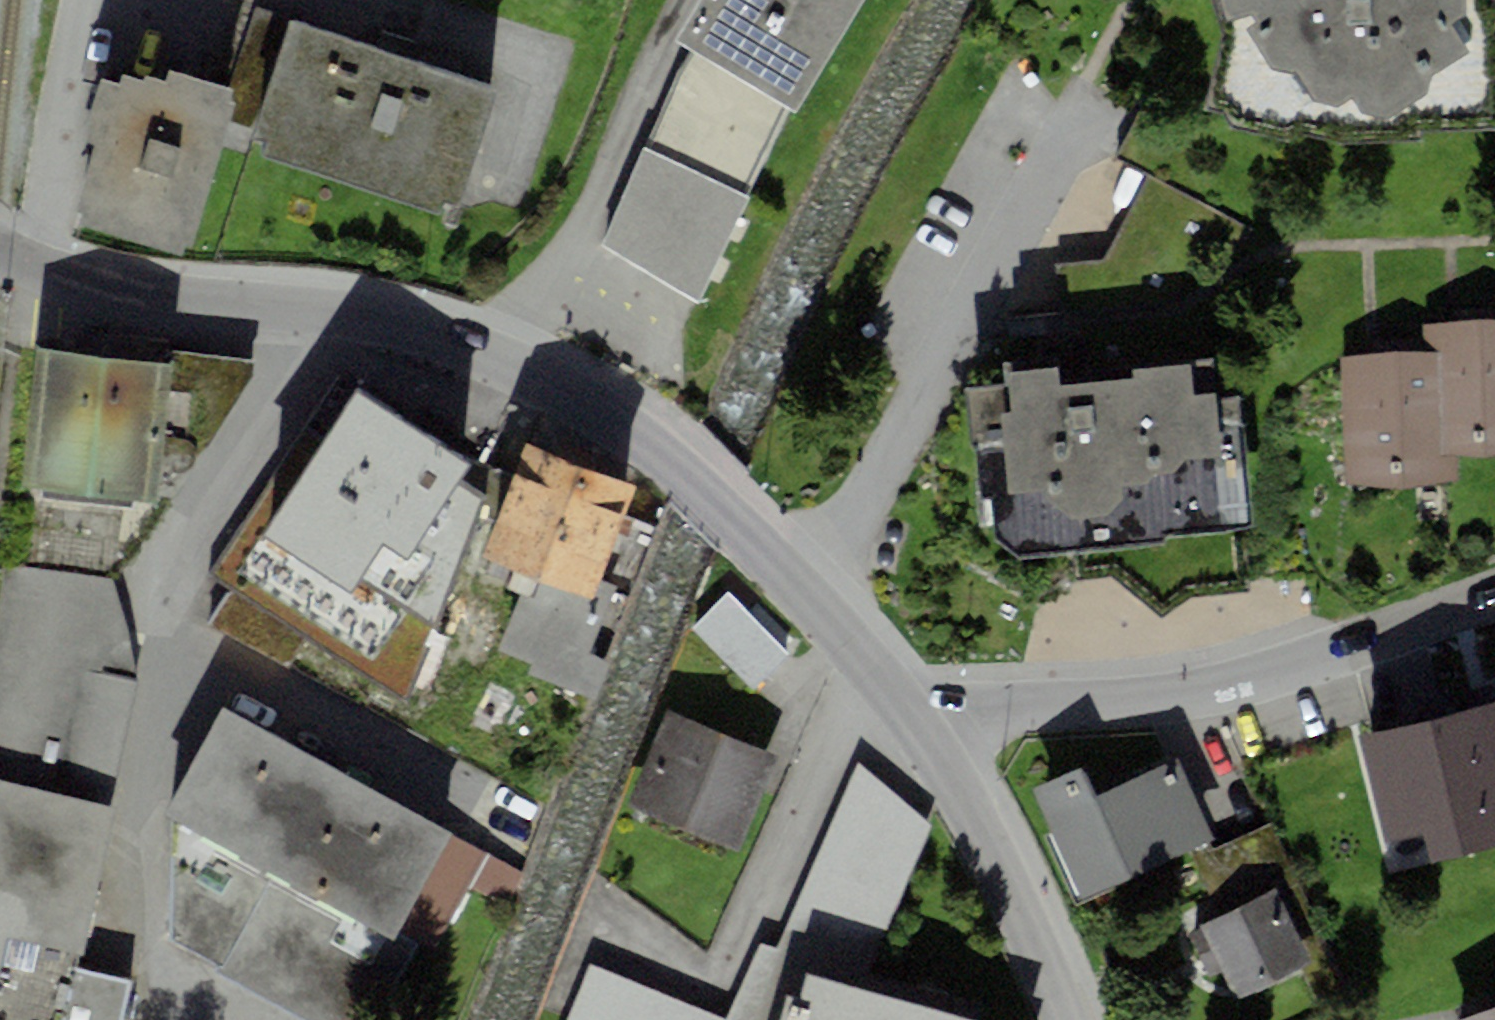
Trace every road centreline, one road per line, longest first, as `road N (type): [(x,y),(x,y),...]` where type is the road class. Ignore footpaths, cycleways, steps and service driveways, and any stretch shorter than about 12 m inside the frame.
road 1 (tertiary): [(0,258),(94,288),(406,325),(491,354),(644,436),(684,466),(903,707)]
road 2 (residential): [(903,707),(1282,672),(1494,595)]
road 3 (tertiary): [(903,707),(990,843),(1064,1019)]

